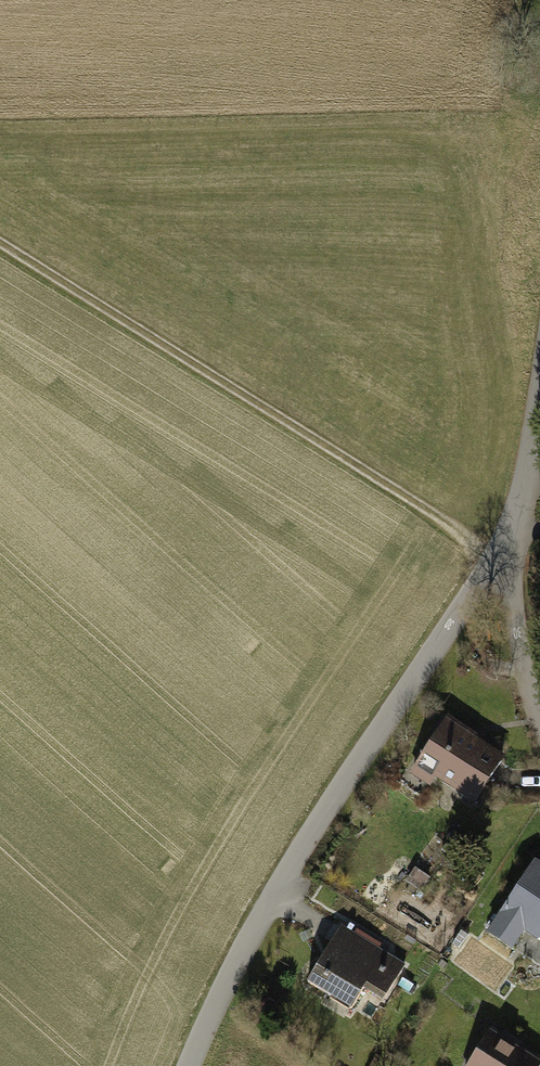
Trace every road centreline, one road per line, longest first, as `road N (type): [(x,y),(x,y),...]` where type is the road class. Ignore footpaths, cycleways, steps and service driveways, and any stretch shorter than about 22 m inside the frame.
road 1 (residential): [(510,529),(263,912),(189,1065)]
road 2 (track): [(0,242),(495,559)]
road 3 (residential): [(510,529),(539,710)]
road 4 (residential): [(539,404),(510,529)]

